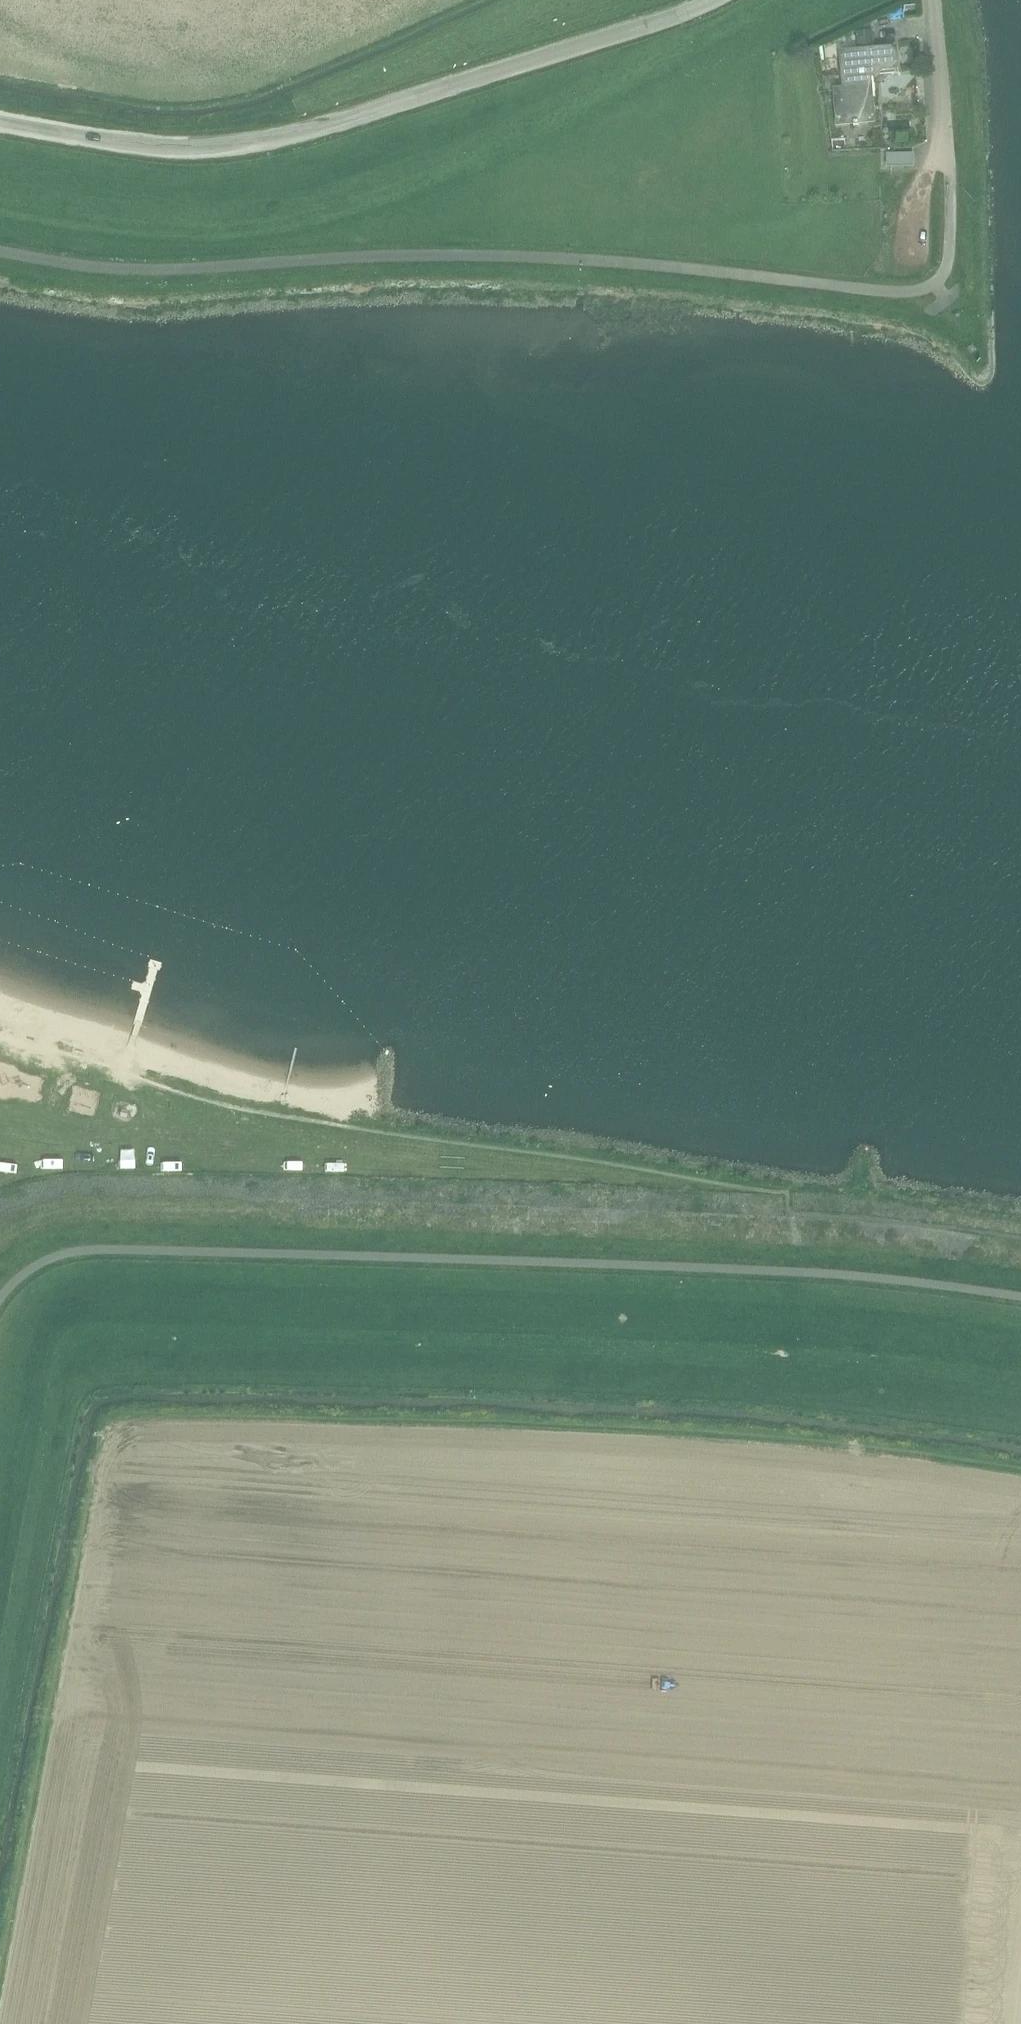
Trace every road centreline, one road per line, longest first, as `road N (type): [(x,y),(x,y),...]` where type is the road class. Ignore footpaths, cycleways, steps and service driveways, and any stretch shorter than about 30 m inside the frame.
road 1 (unclassified): [(0,122),(177,148),(231,145),(315,128),(716,0)]
road 2 (unclassified): [(933,0),(943,136),(913,248)]

